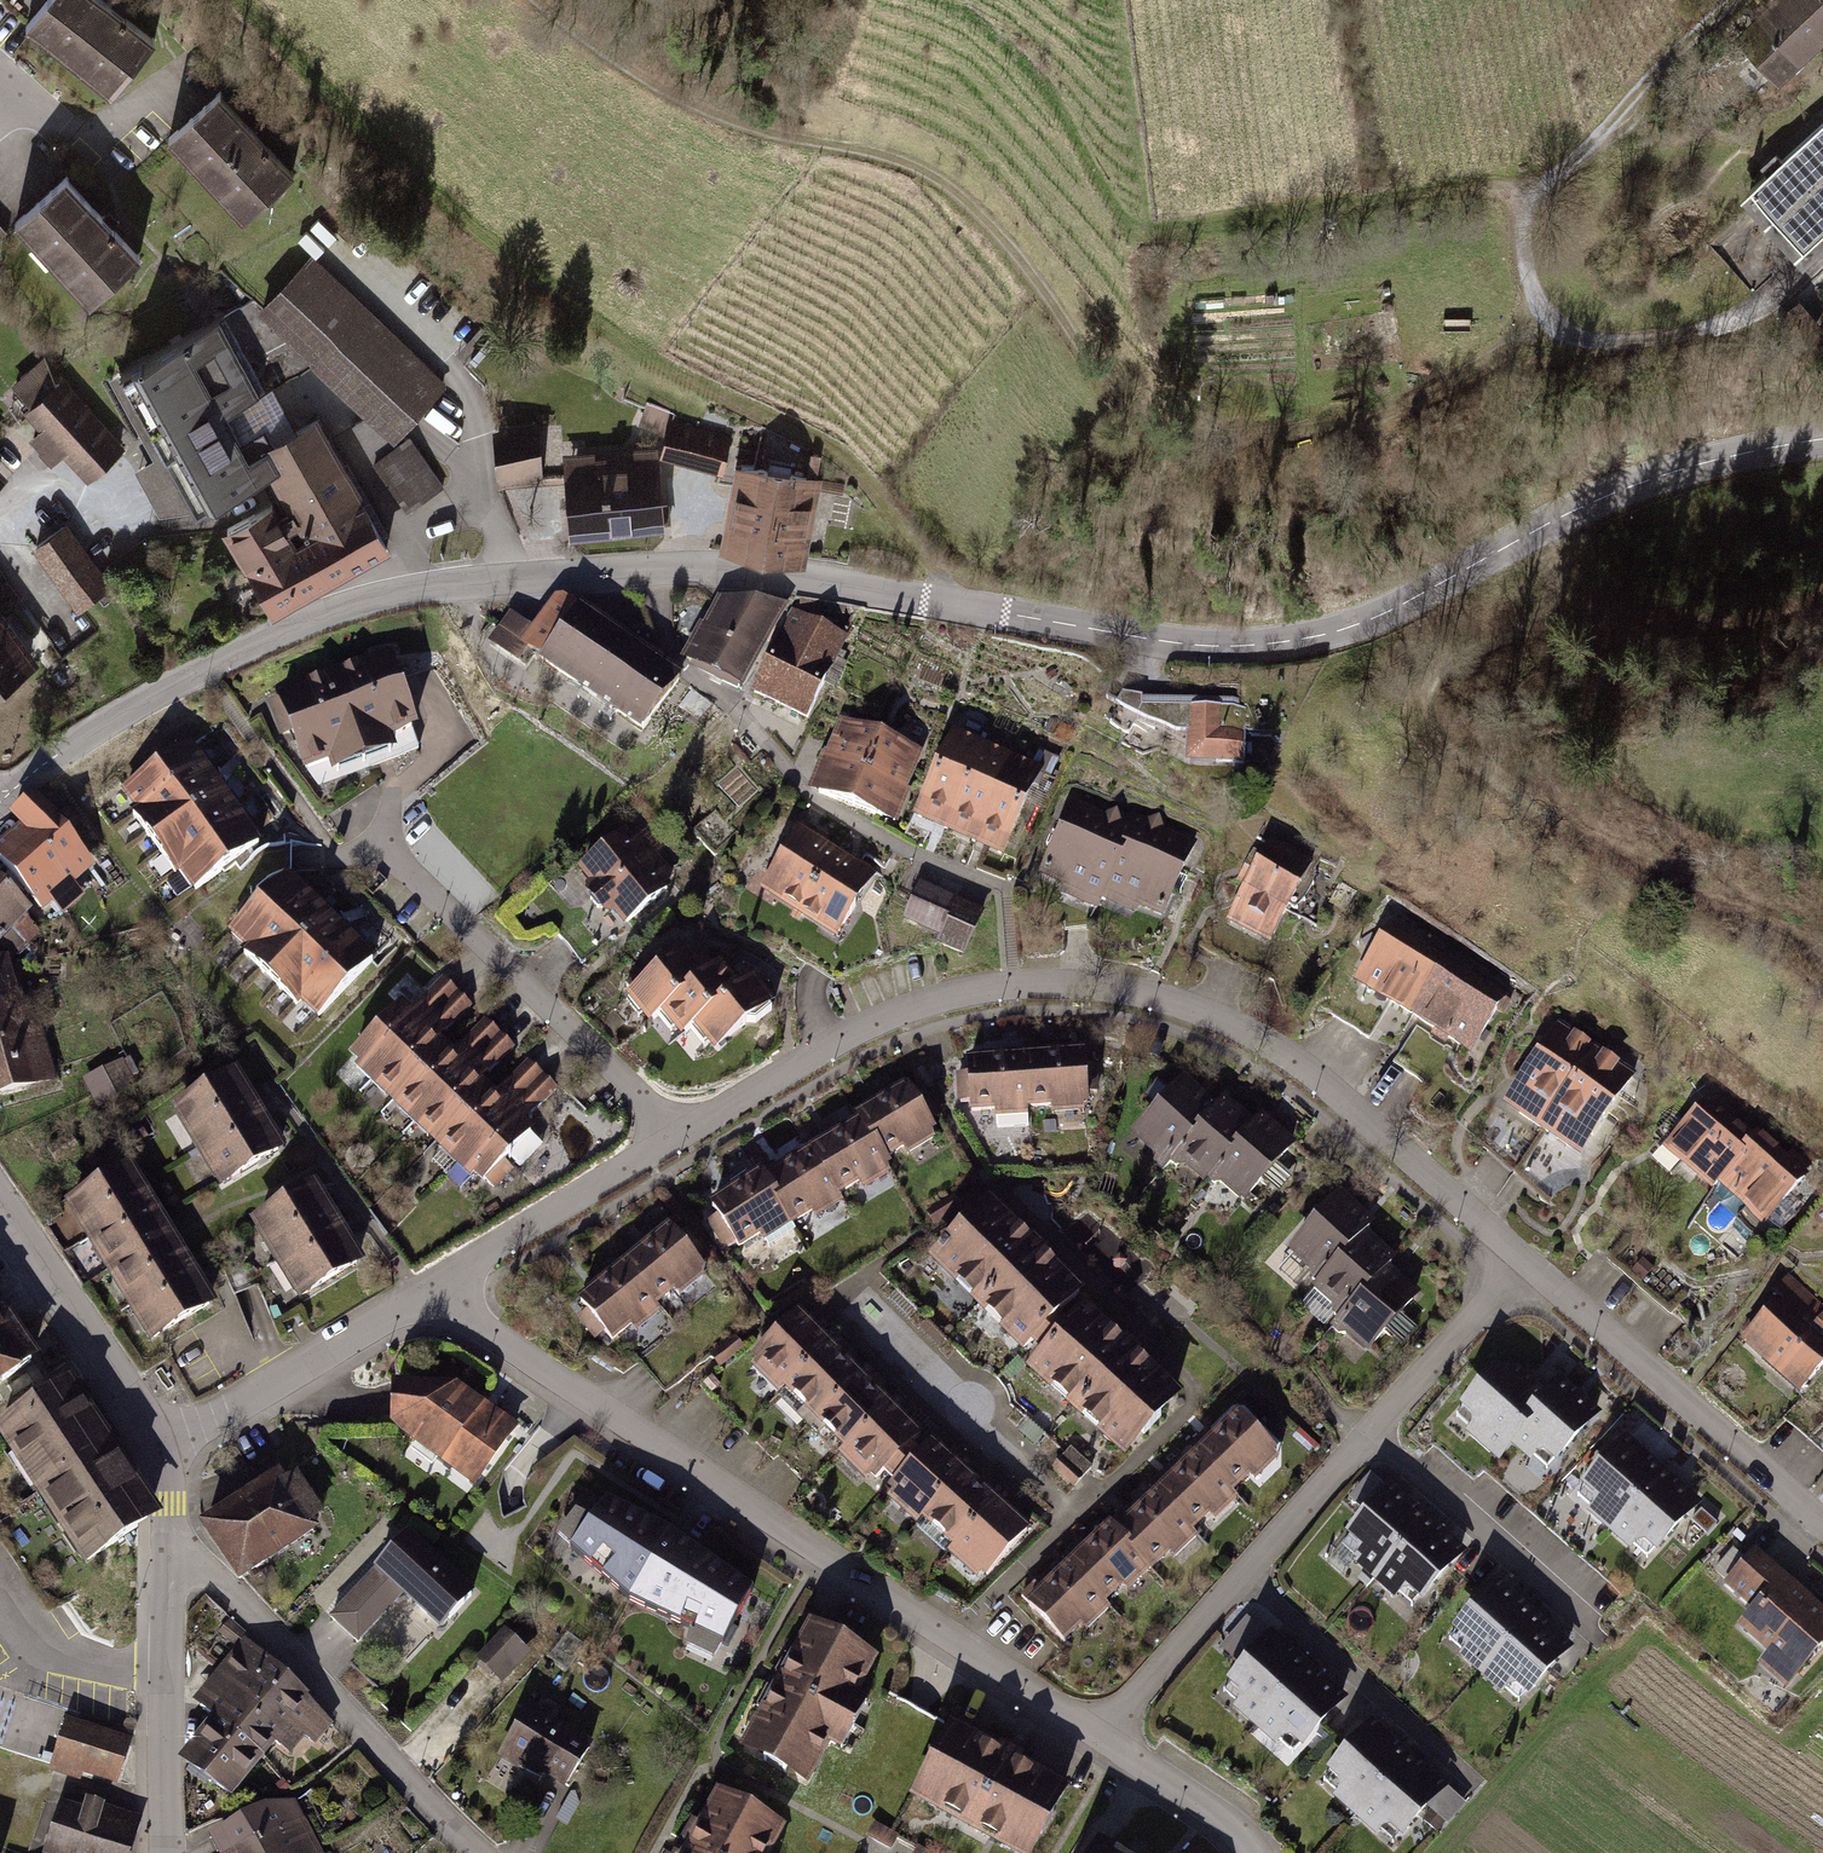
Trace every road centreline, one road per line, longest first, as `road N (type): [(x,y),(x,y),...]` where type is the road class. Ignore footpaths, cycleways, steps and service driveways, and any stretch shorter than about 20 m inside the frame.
road 1 (residential): [(1822,439),(1623,489),(1397,607),(1297,640),(1185,644),(732,569),(653,572)]
road 2 (track): [(532,0),(672,92),(766,128),(933,174),(983,216),(1118,395),(1161,427),(1191,438),(1250,441),(1357,420),(1454,383),(1544,328)]
road 3 (residential): [(1522,1263),(1276,1044),(1197,1006),(1099,984),(1001,986),(898,1012),(680,1140)]
road 4 (residential): [(1104,1738),(511,1346),(466,1312),(446,1280)]
road 5 (track): [(1822,961),(1781,934),(1625,865),(1444,749),(1427,725),(1425,697),(1436,673),(1568,575),(1569,513)]
road 6 (residential): [(653,572),(410,591),(324,614),(234,651),(150,698),(0,802)]
road 7 (residential): [(1522,1263),(1104,1738)]
road 8 (track): [(1746,320),(1634,345),(1544,328),(1526,292),(1519,228),(1534,194),(1739,0)]
road 9 (track): [(956,603),(867,484),(808,436),(715,393),(567,301)]
road 10 (residential): [(653,572),(677,663),(732,710),(806,794),(911,853),(1003,888)]
road 11 (residential): [(169,1564),(200,1564),(475,1852)]
road 12 (residential): [(680,1140),(377,842)]
road 13 (residential): [(1822,1521),(1522,1263)]
road 14 (track): [(1534,194),(1468,191),(1179,233)]
road 15 (residential): [(446,1280),(168,1442)]
road 16 (residential): [(0,1200),(168,1442)]
road 17 (residential): [(169,1564),(164,1852)]
road 18 (residential): [(680,1140),(446,1280)]
road 19 (residential): [(184,75),(94,134),(16,105),(0,88)]
road 20 (residential): [(1252,1852),(1104,1738)]
road 21 (residential): [(168,1442),(169,1564)]

